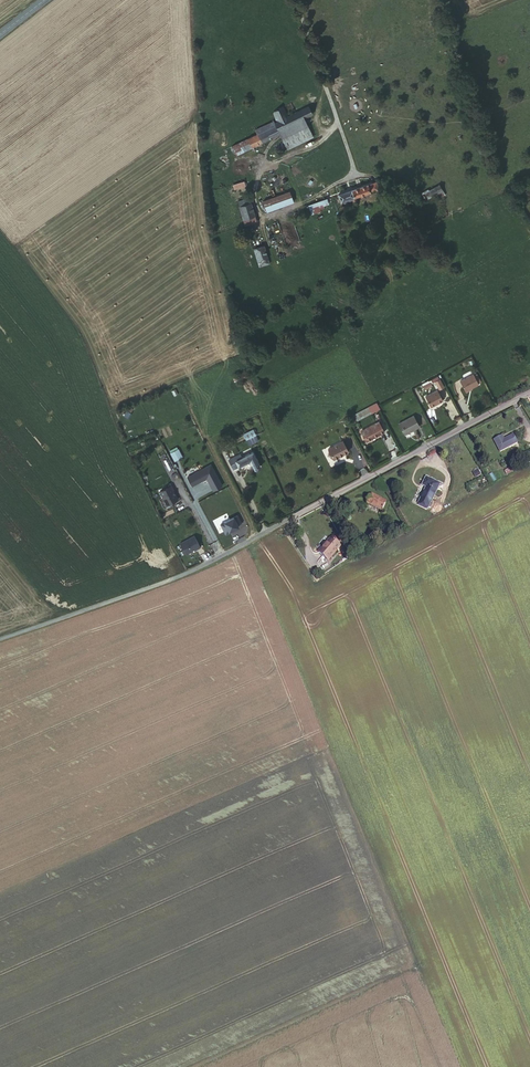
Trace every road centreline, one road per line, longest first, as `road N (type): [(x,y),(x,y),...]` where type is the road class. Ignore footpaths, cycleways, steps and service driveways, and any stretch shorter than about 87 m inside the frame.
road 1 (unclassified): [(0,638),(181,575),(529,392)]

